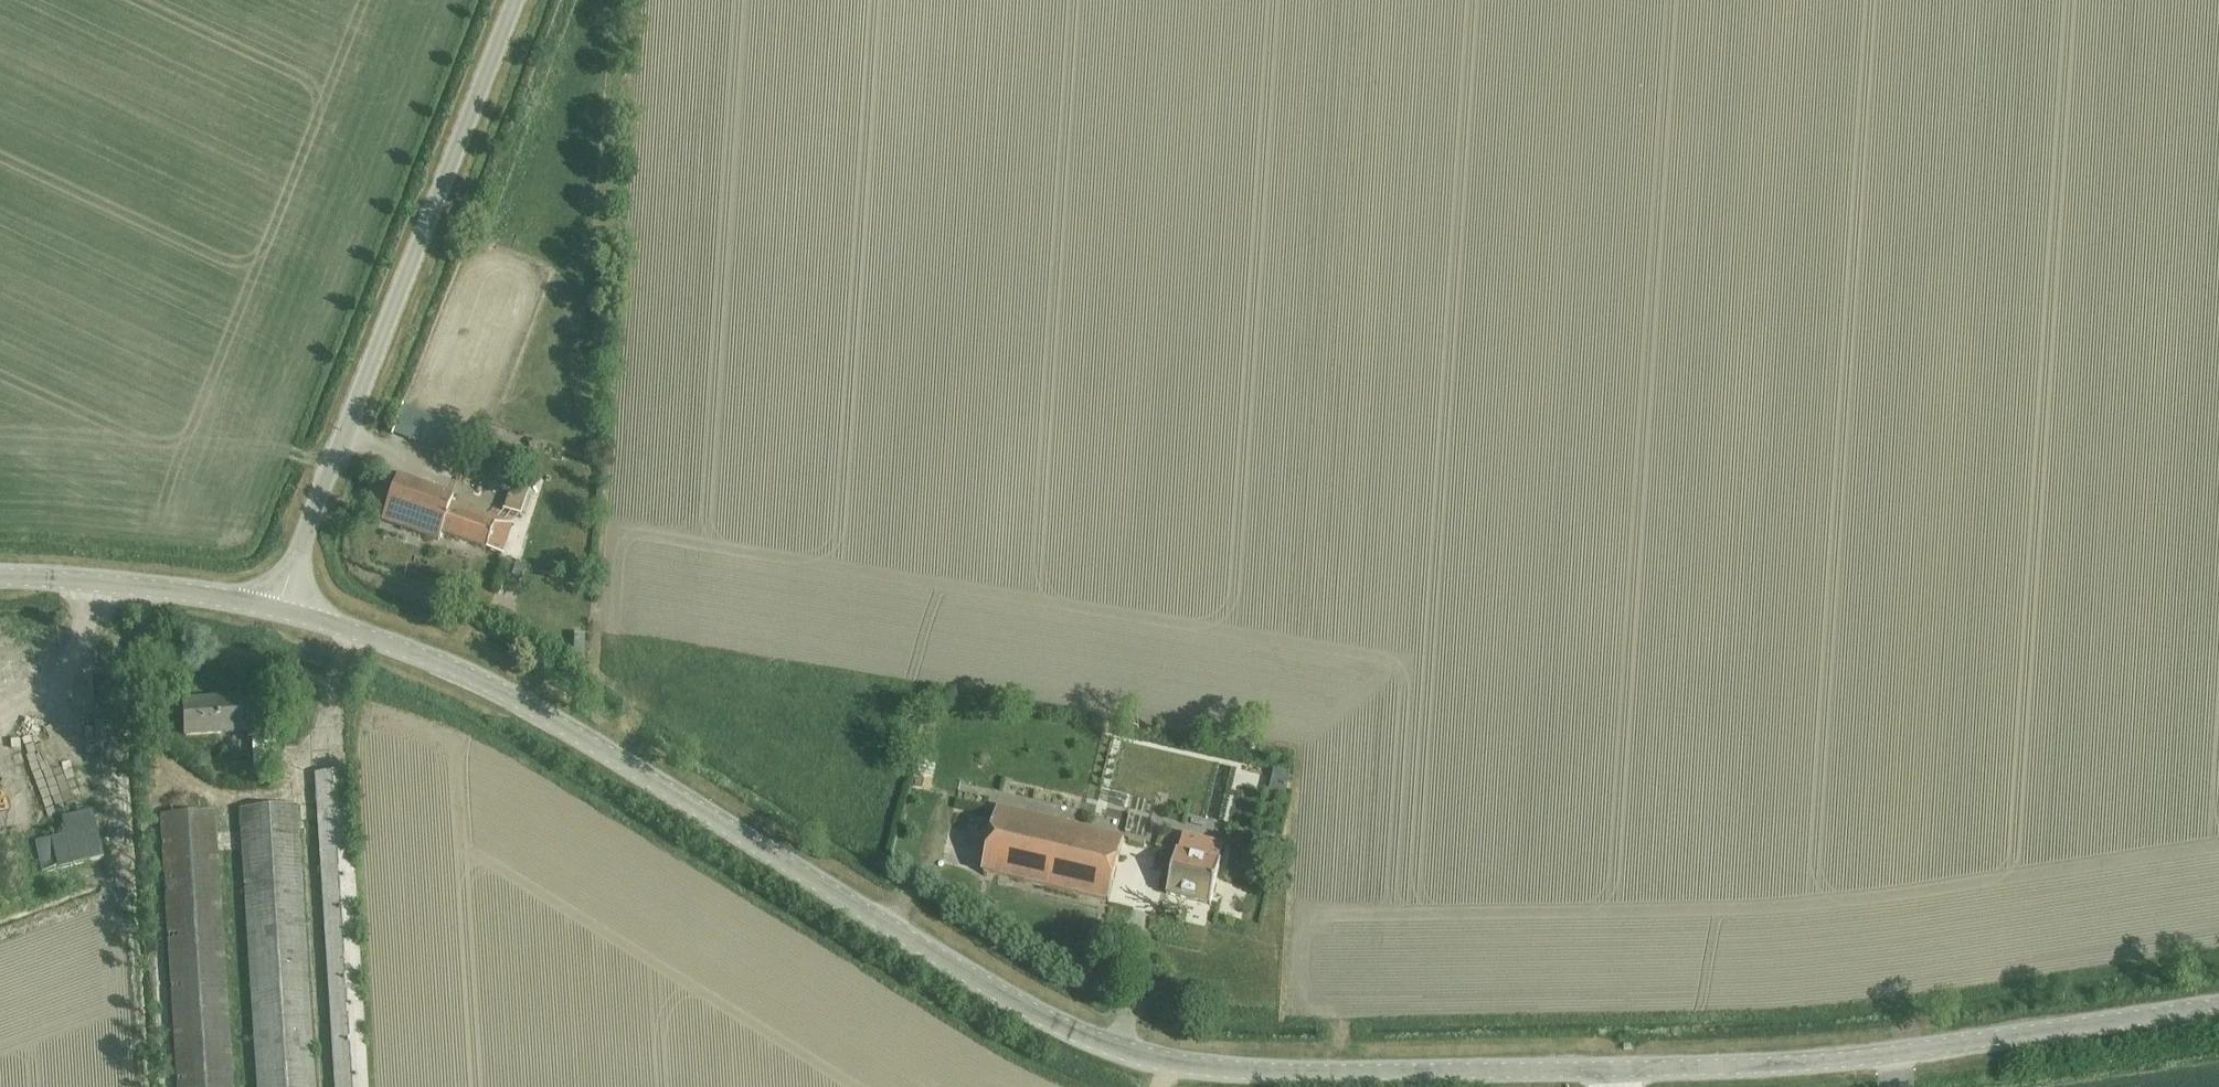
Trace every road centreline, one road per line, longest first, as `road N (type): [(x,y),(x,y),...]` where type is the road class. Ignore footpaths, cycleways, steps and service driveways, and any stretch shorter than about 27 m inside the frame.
road 1 (tertiary): [(277,609),(446,667),(528,706),(1035,1014),(1170,1063),(1280,1072),(1615,1069),(1893,1054),(2218,1005)]
road 2 (unclassified): [(277,609),(420,238),(527,0)]
road 3 (tertiary): [(0,577),(208,595),(277,609)]

